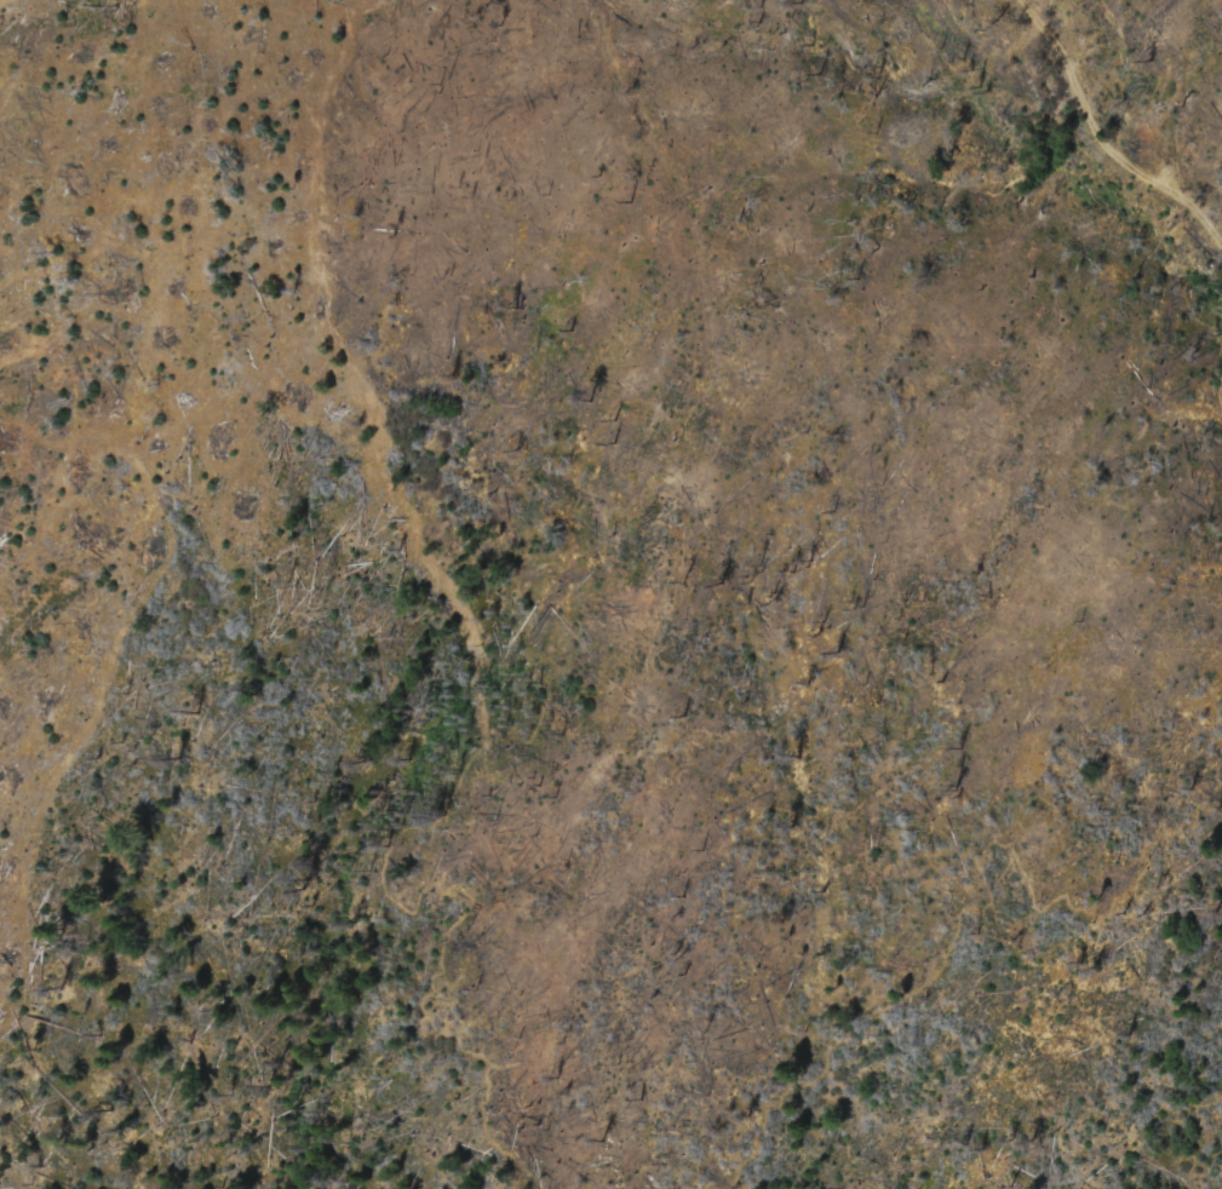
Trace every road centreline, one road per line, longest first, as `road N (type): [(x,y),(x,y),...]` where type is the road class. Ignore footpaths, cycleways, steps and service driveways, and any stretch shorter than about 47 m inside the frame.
road 1 (track): [(1014,0),(1063,104),(1105,151),(1186,195),(1221,280)]

